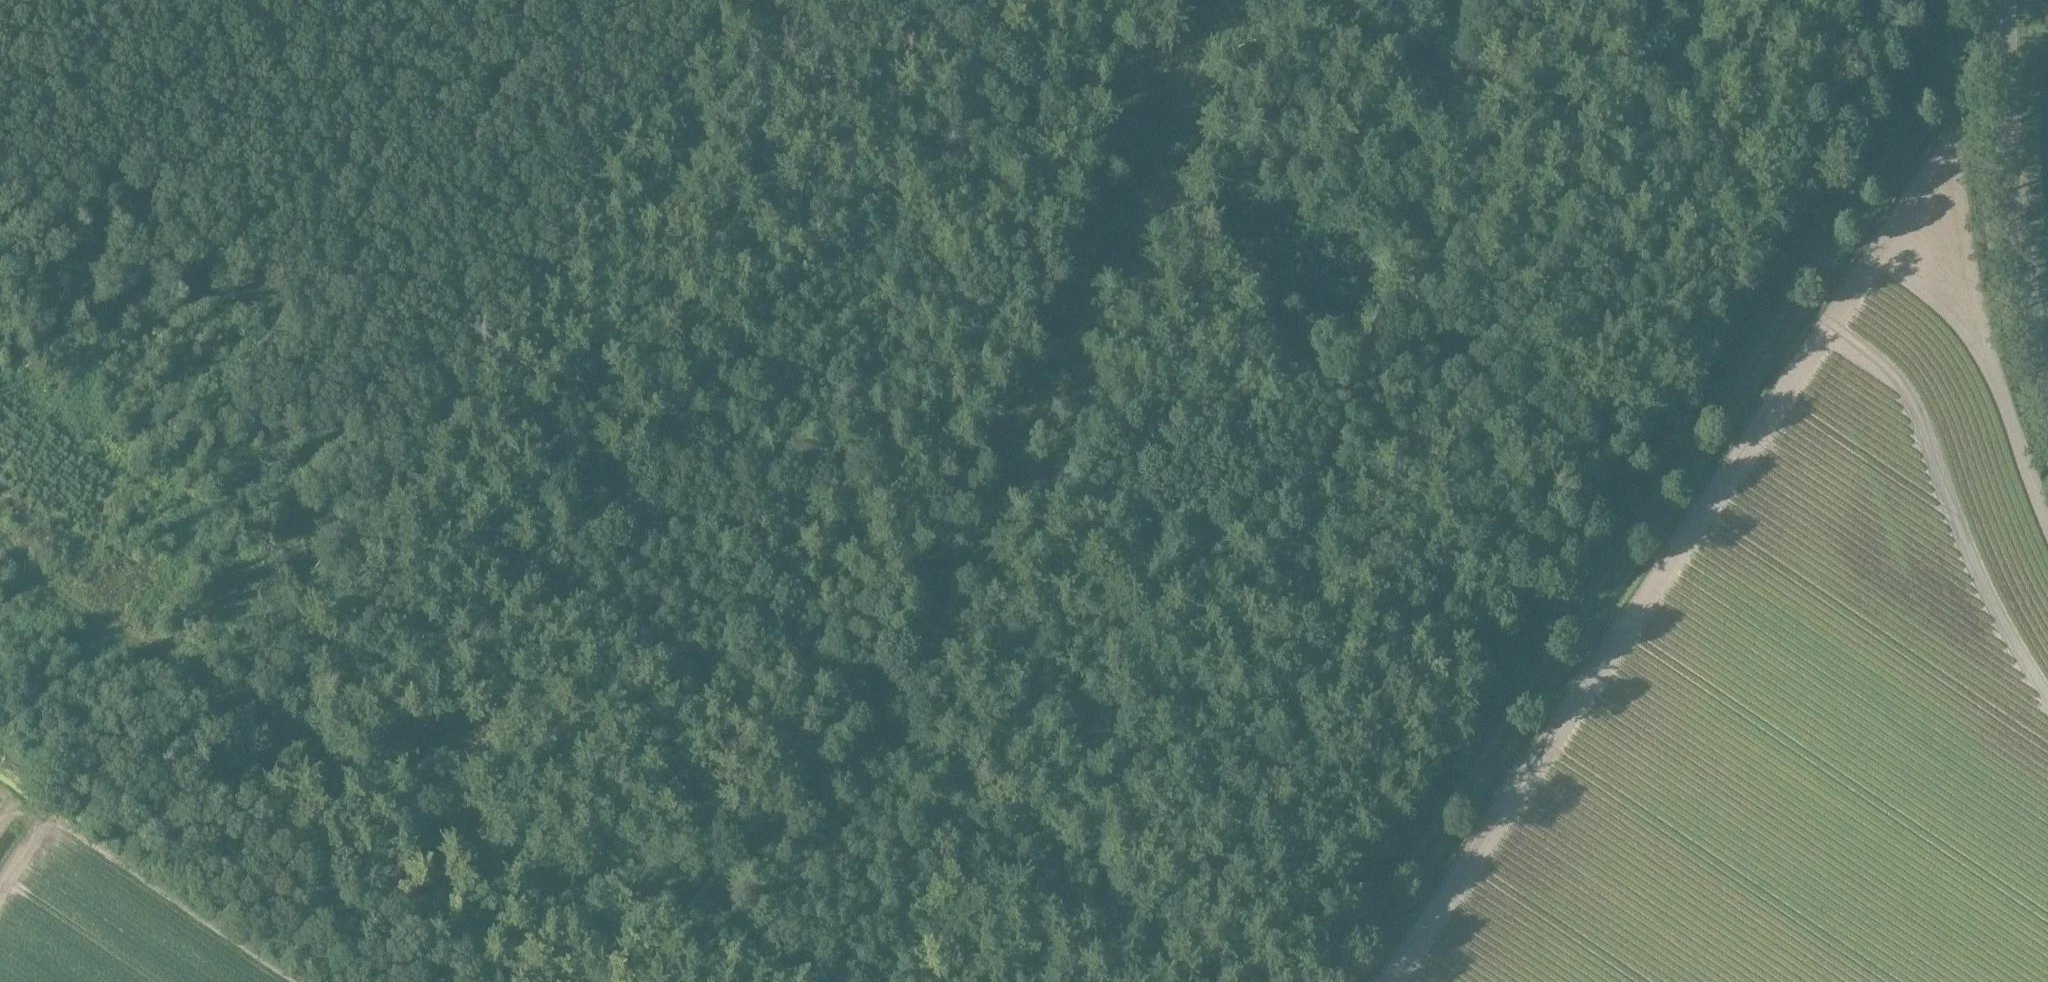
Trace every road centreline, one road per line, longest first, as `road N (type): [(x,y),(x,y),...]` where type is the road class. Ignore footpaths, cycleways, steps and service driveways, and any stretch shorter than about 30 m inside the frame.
road 1 (track): [(0,538),(61,599),(488,860),(573,878),(666,883),(711,878),(777,852),(804,831),(849,773),(929,652),(1234,0)]
road 2 (track): [(1974,21),(1756,359),(1332,981)]
road 3 (unclassified): [(2047,371),(2016,210),(2009,0)]
road 4 (track): [(1926,0),(2009,37),(2047,36)]

